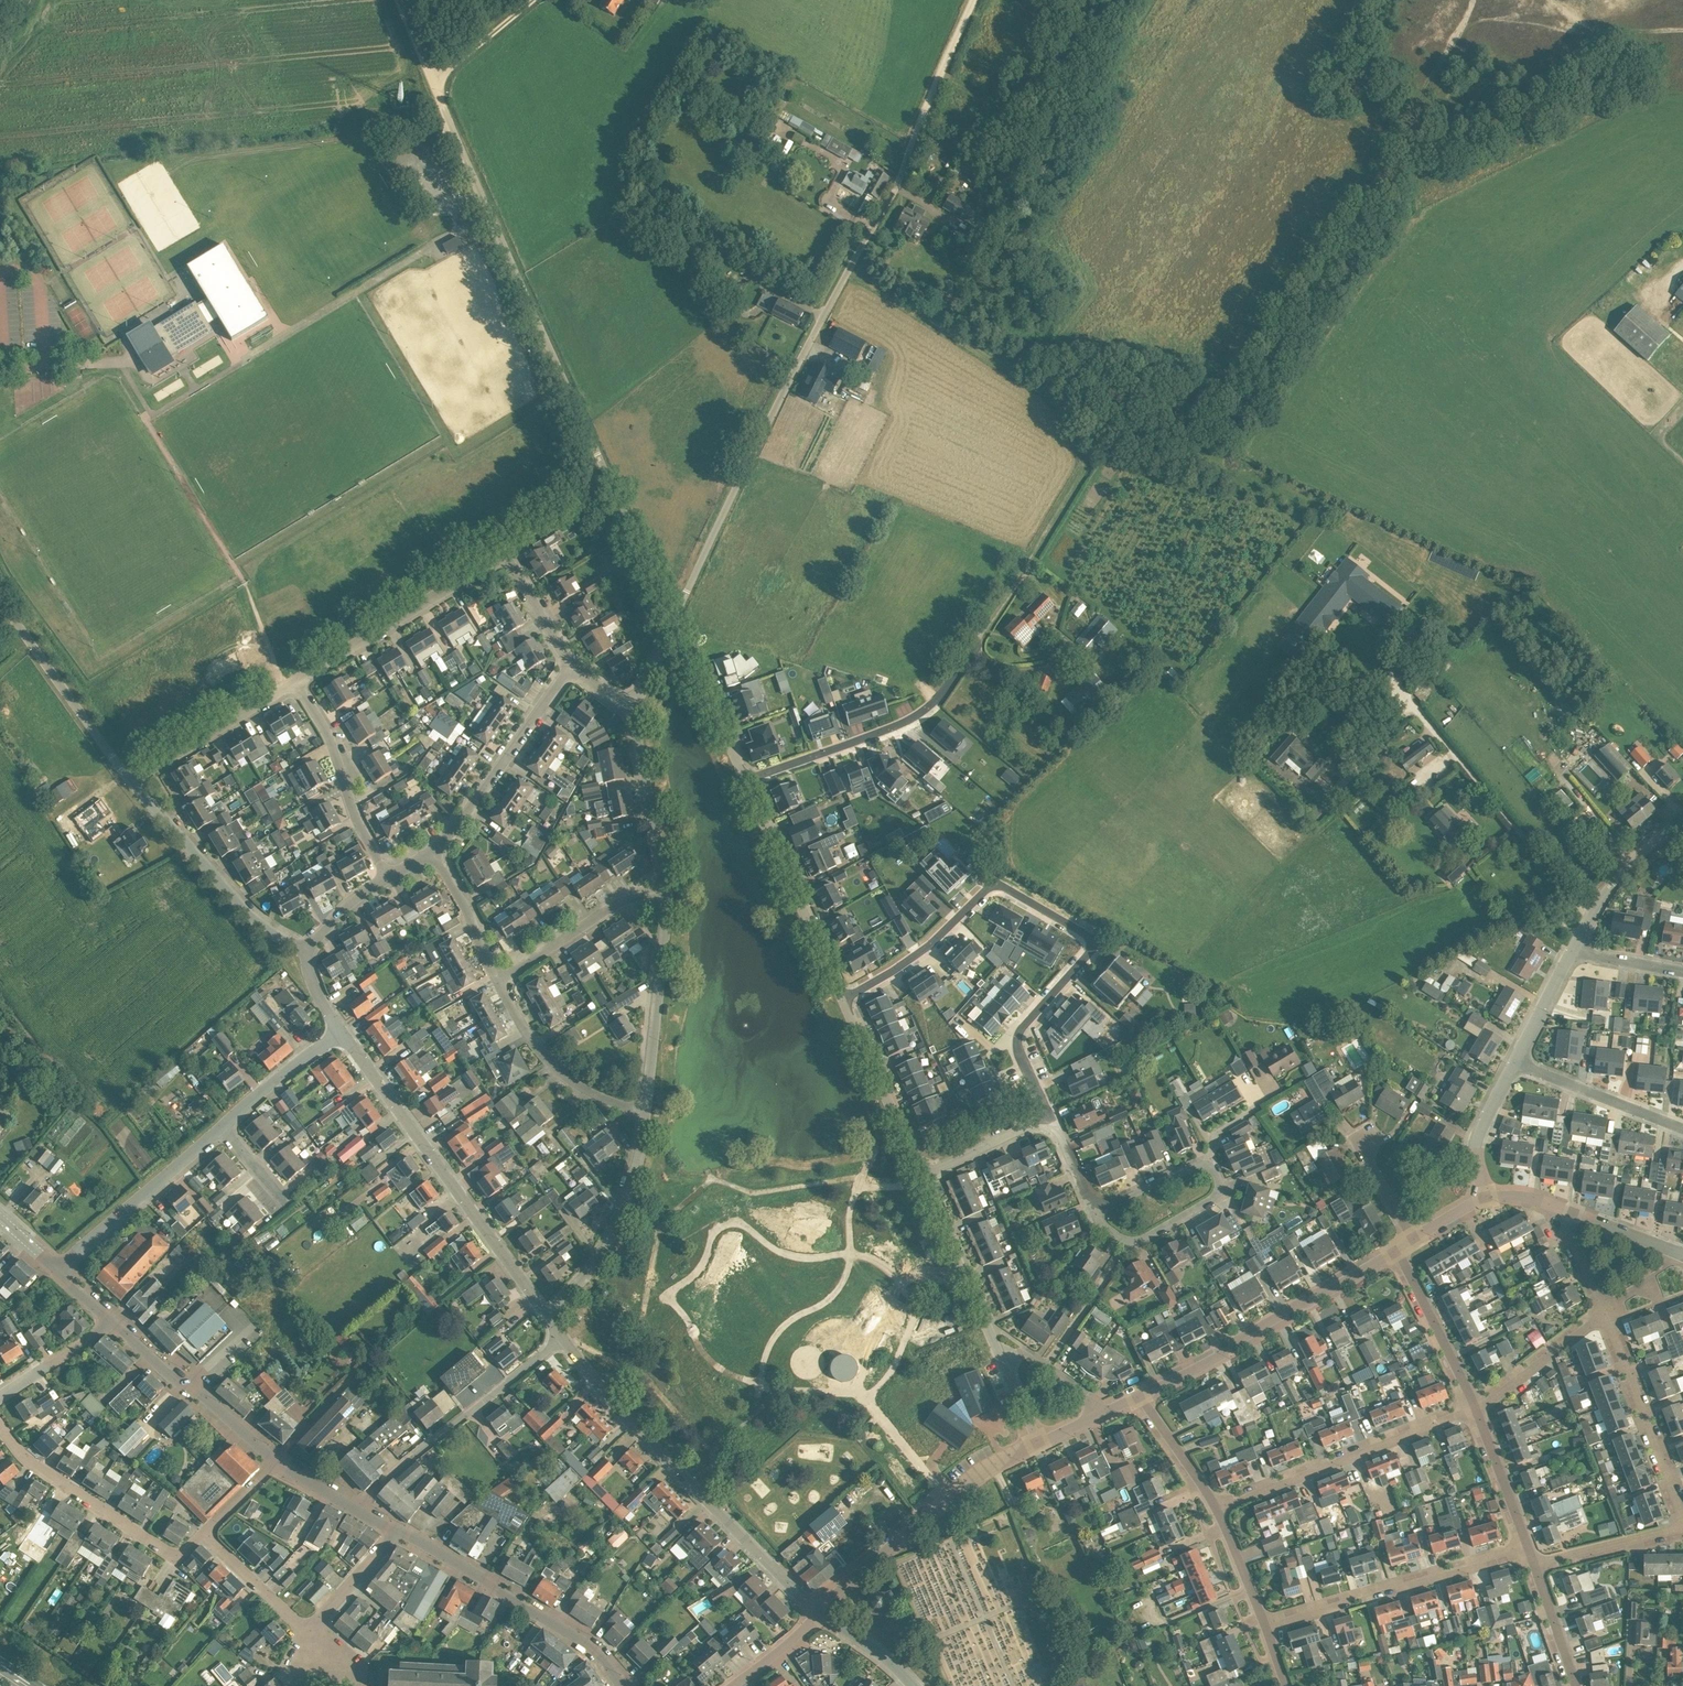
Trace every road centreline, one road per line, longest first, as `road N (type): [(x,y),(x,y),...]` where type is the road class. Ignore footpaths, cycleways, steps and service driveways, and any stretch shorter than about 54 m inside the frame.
road 1 (unclassified): [(669,623),(433,86)]
road 2 (unclassified): [(669,623),(928,117)]
road 3 (residential): [(839,1001),(905,965),(978,899),(1003,889),(1087,942),(1086,955),(1021,1030),(1019,1051),(1048,1116)]
road 4 (residential): [(816,1615),(561,1338)]
road 5 (residential): [(740,780),(909,717),(1014,552)]
road 6 (residential): [(302,682),(500,561),(512,564),(577,666)]
road 7 (residential): [(548,1319),(341,1031)]
road 8 (track): [(1079,465),(1071,419),(1053,390),(849,269)]
road 9 (unclassified): [(1591,914),(1395,684)]
road 10 (residential): [(1142,1395),(1398,1252)]
road 11 (residential): [(816,1615),(985,1466),(1040,1442)]
road 12 (unclassified): [(621,1684),(576,1635),(397,1529)]
road 13 (residential): [(1265,1624),(1528,1547)]
road 14 (residential): [(1217,1509),(1472,1413)]
road 15 (residential): [(355,1509),(561,1338)]
road 16 (residential): [(204,1534),(177,1559),(37,1465),(0,1425)]
road 17 (residential): [(308,958),(223,885),(129,776)]
road 18 (residential): [(839,1001),(740,780)]
road 19 (residential): [(431,853),(577,666)]
road 20 (residential): [(548,1319),(606,1250),(628,1202),(648,1111)]
road 21 (unclassified): [(129,776),(0,591)]
road 22 (residential): [(1682,1520),(1606,1314)]
road 23 (residential): [(392,879),(302,682)]
road 24 (residential): [(60,1266),(224,1126)]
road 25 (unclassified): [(276,1461),(112,1321)]
road 26 (residential): [(648,1111),(663,897)]
road 27 (residential): [(648,1111),(581,1088),(551,1064),(497,980)]
road 28 (residential): [(129,776),(302,682)]
road 29 (residential): [(663,897),(638,706)]
road 30 (residential): [(497,980),(627,897),(663,897)]
road 31 (residential): [(917,1173),(839,1001)]
road 32 (residential): [(1213,1156),(1210,1198),(1151,1233),(1131,1240),(1110,1231),(1096,1209)]
road 33 (residential): [(1682,1126),(1516,1059)]
road 34 (residential): [(1472,1413),(1398,1252)]
road 35 (residential): [(740,780),(669,623)]
road 36 (residential): [(990,1327),(917,1173)]
road 37 (residential): [(1472,1413),(1606,1314)]
road 38 (residential): [(1682,1526),(1534,1564)]
road 39 (residential): [(224,1126),(341,1031)]
road 40 (residential): [(1487,1197),(1474,1165),(1477,1134),(1516,1059)]
road 41 (residential): [(1528,1547),(1472,1413)]
road 42 (residential): [(497,980),(431,853)]
road 43 (residential): [(1048,1116),(917,1173)]
road 44 (residential): [(312,1624),(204,1534)]
road 45 (residential): [(1551,1203),(1682,1254)]
road 46 (residential): [(1217,1509),(1142,1395)]
road 47 (residential): [(0,1395),(112,1321)]
road 48 (unclassified): [(1591,914),(1682,816)]
road 49 (unclassified): [(433,86),(535,0)]
road 50 (residential): [(1372,1134),(1357,1143),(1413,1244)]
road 51 (residential): [(1213,1156),(1096,1209)]
road 52 (residential): [(1575,1685),(1534,1564)]
road 53 (residential): [(397,1529),(312,1624)]
road 54 (track): [(928,117),(977,0)]
road 55 (residential): [(1040,1442),(990,1327)]
road 56 (residential): [(1265,1624),(1217,1509)]
road 57 (residential): [(1606,1314),(1551,1203)]
road 58 (residential): [(1516,1059),(1573,950)]
road 59 (unclassified): [(816,1615),(915,1685)]

